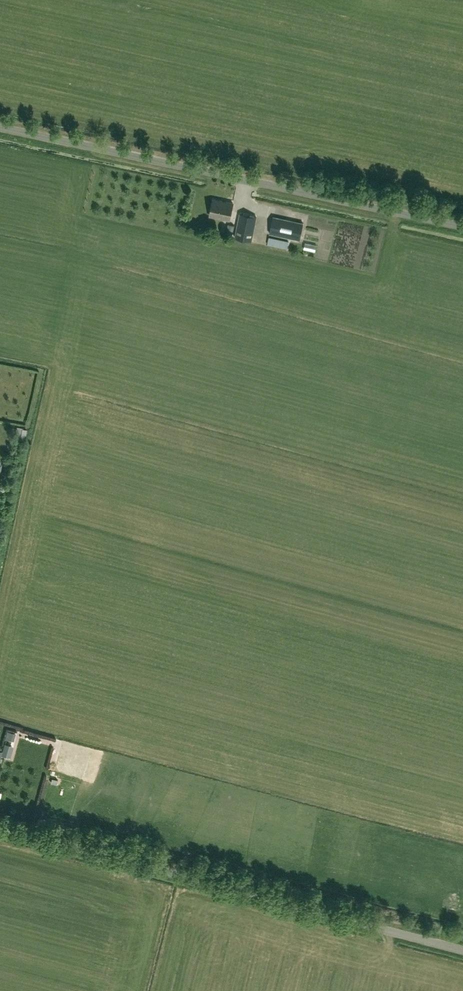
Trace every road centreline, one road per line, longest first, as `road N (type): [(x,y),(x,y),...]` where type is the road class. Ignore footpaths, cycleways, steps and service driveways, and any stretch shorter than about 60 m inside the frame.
road 1 (unclassified): [(462,949),(0,826)]
road 2 (unclassified): [(462,230),(0,127)]

